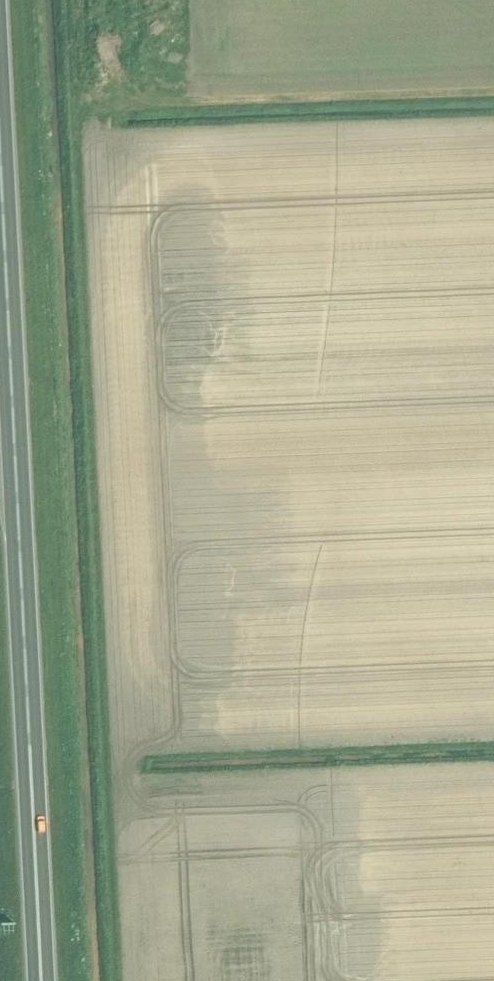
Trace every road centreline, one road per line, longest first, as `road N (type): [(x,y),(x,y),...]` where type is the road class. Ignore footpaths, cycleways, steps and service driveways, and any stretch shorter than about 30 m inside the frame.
road 1 (trunk): [(40,980),(0,160)]

